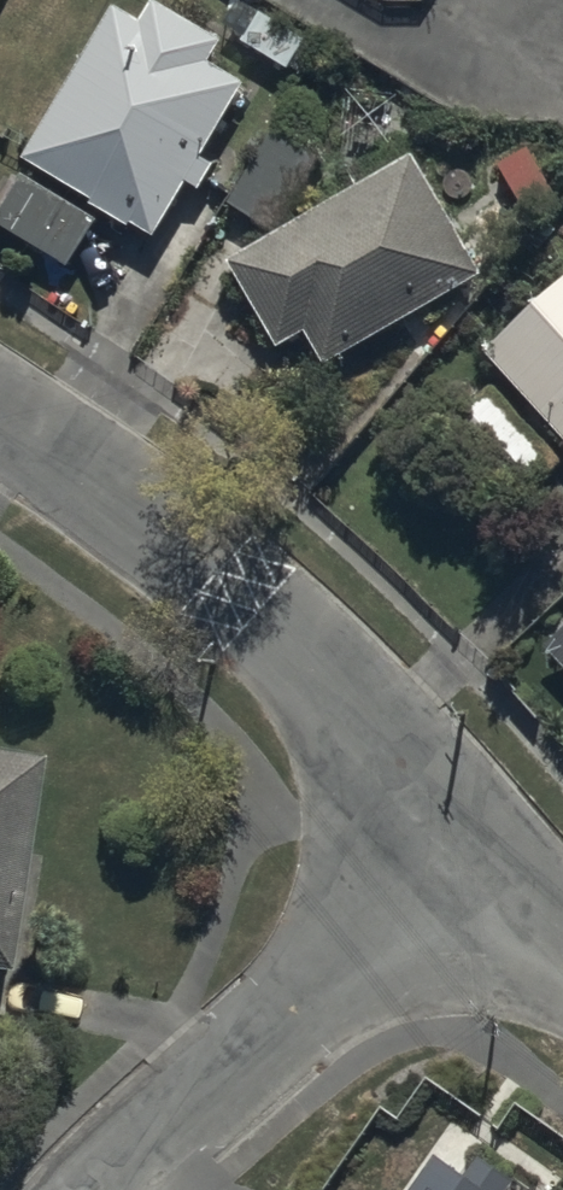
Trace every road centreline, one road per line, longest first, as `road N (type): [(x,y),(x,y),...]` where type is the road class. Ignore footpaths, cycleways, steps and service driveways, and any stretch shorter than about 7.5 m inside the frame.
road 1 (residential): [(0,434),(230,590),(451,831)]
road 2 (residential): [(451,831),(102,1189)]
road 3 (residential): [(451,831),(562,928)]

